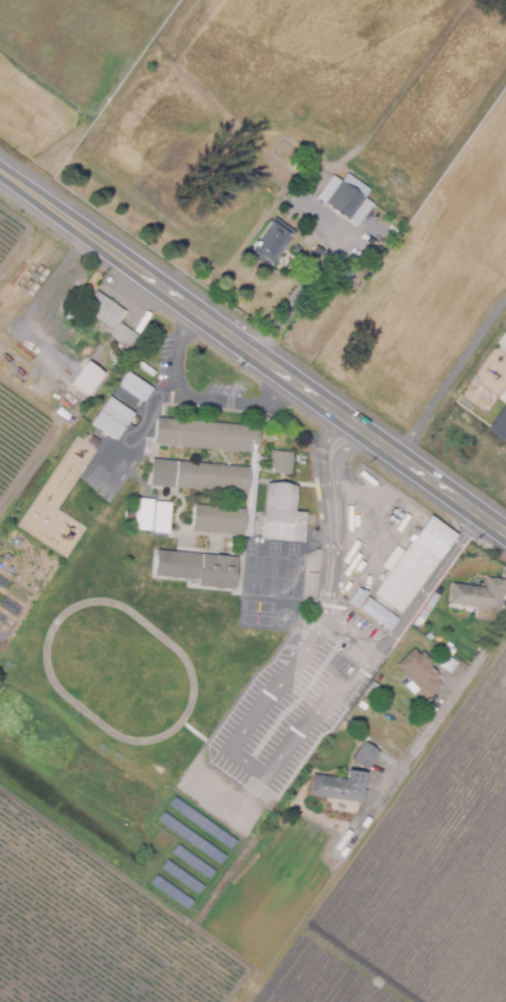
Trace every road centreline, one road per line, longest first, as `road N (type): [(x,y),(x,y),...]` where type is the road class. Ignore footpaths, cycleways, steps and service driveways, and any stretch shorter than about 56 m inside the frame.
road 1 (secondary): [(505,535),(0,174)]

